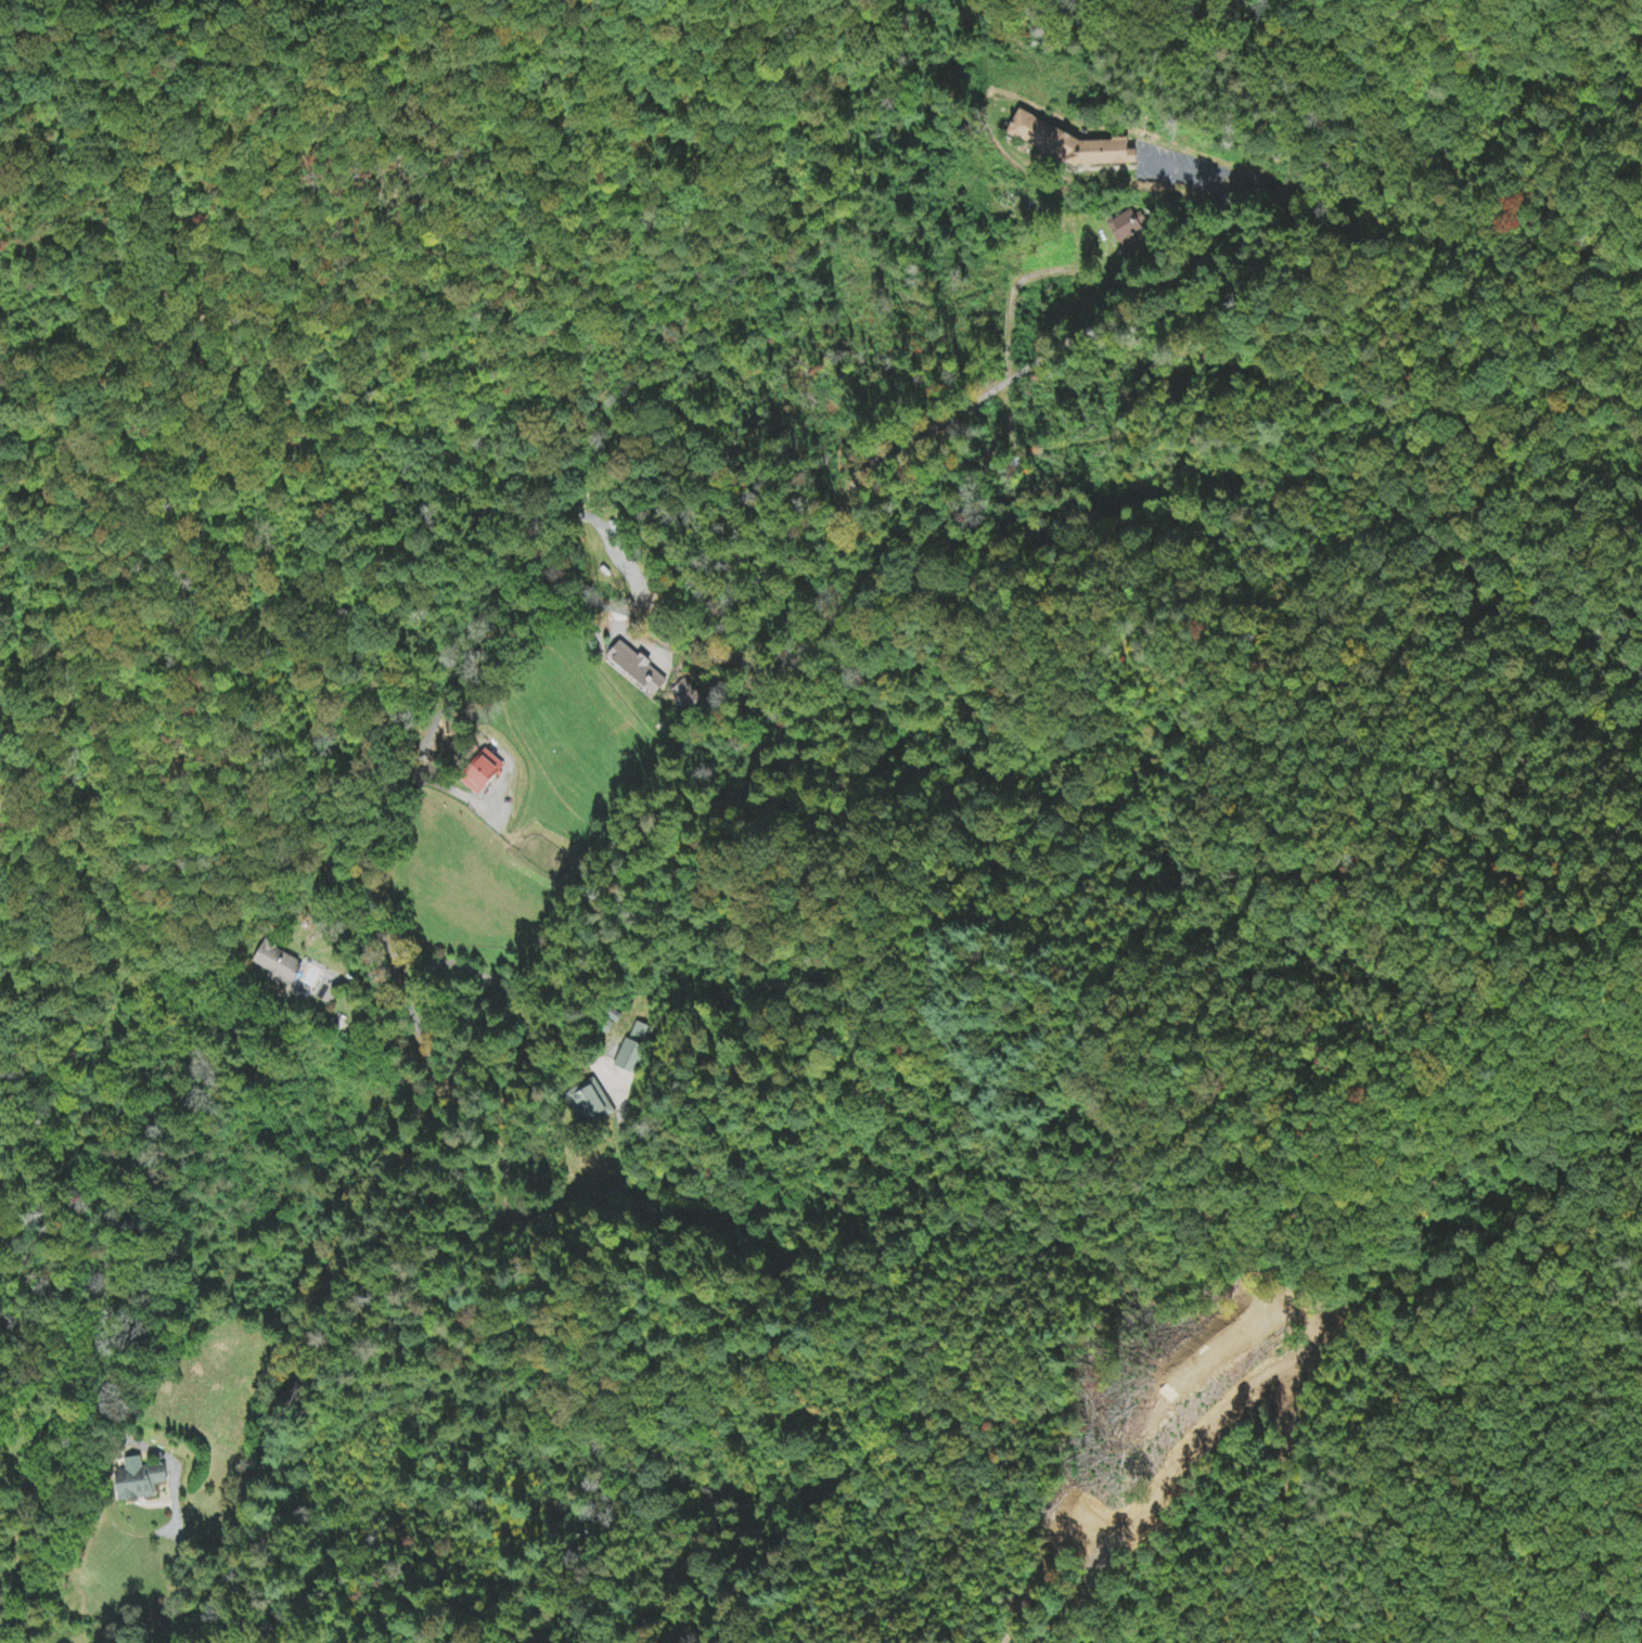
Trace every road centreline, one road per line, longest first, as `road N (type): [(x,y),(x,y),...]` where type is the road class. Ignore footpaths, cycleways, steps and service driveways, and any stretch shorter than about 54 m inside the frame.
road 1 (residential): [(174,1642),(397,1241),(437,1062),(380,933),(367,856),(384,799),(463,682),(524,624),(572,607),(628,609),(754,658),(800,654),(850,612),(877,556),(862,525),(861,486),(887,458),(1217,252),(1233,226),(1232,192),(1158,167)]

